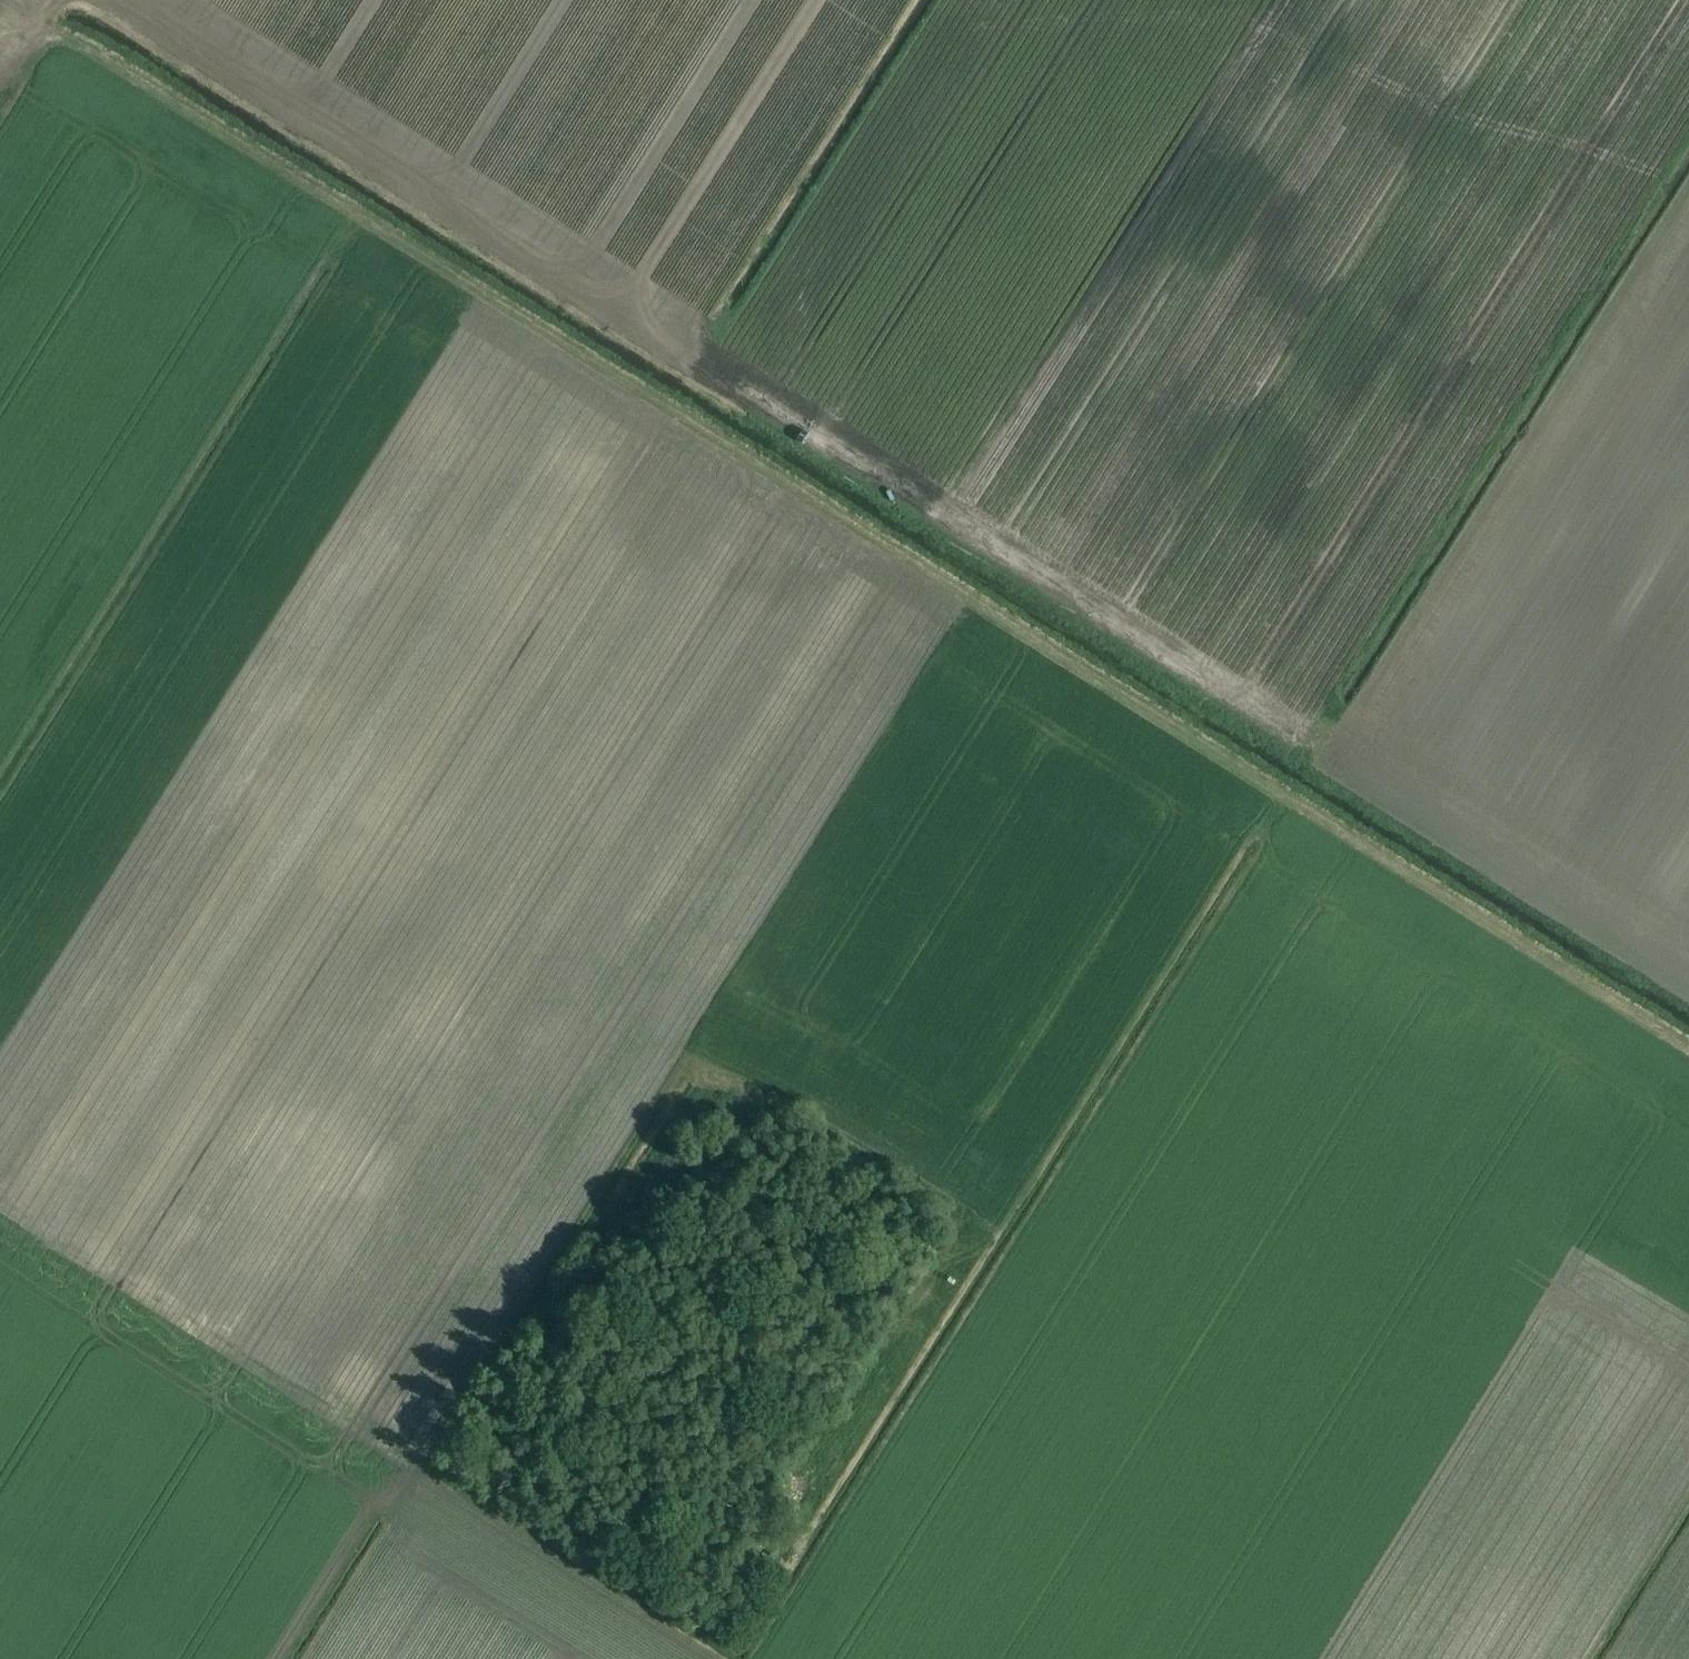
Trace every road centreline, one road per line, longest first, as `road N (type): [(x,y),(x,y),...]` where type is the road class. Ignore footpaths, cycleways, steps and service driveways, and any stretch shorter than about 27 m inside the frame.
road 1 (track): [(1297,795),(76,36),(0,54)]
road 2 (track): [(1688,1040),(1297,795),(826,1548)]

